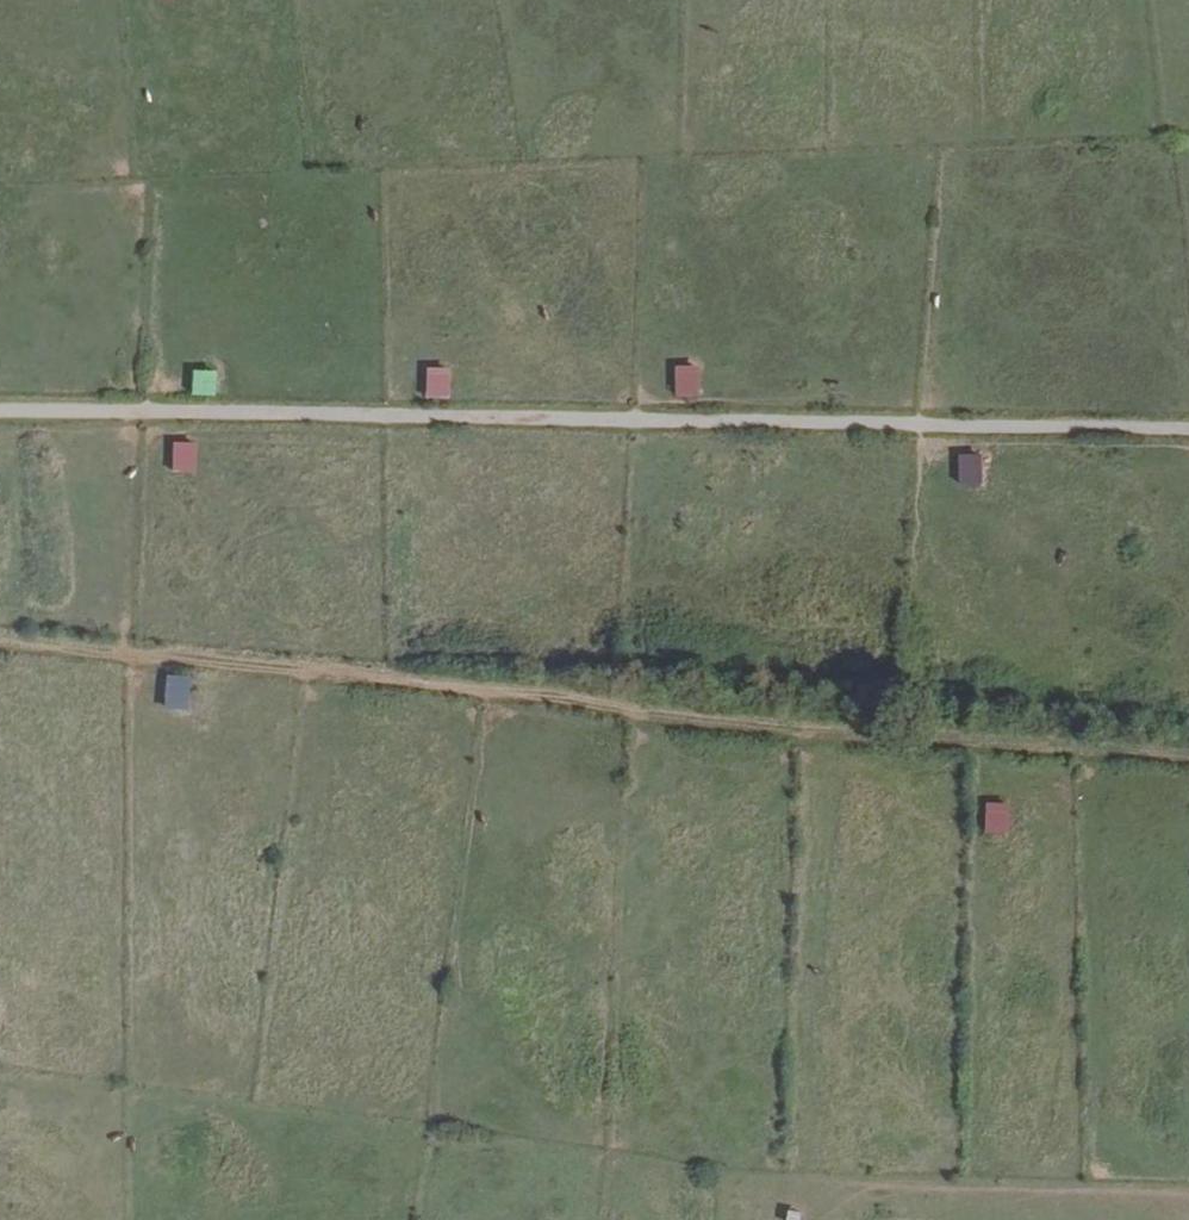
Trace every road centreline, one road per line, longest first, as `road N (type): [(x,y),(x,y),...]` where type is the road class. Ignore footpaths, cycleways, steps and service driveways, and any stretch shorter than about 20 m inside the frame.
road 1 (track): [(0,641),(762,722),(1188,752)]
road 2 (track): [(1188,429),(0,413)]

